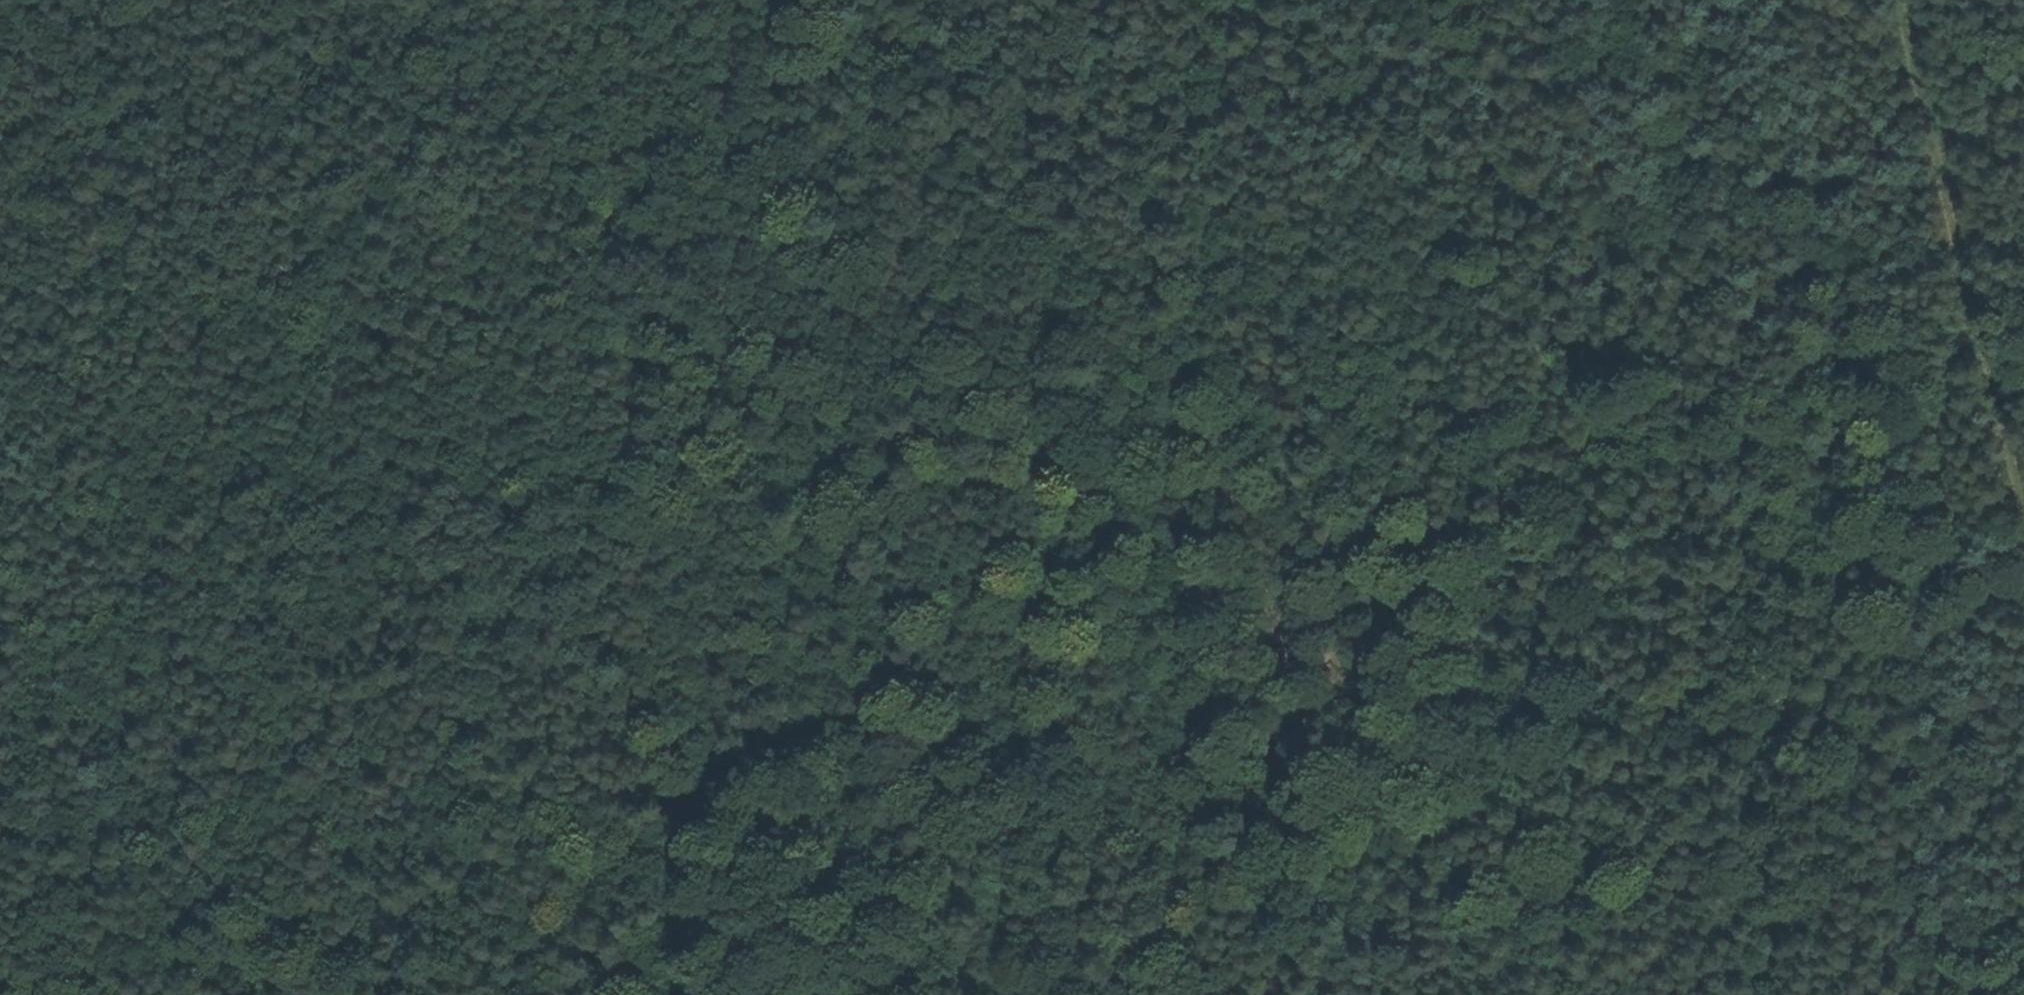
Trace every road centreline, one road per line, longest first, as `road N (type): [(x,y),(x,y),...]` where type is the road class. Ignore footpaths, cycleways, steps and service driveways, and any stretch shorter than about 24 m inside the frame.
road 1 (track): [(1900,0),(2023,516)]
road 2 (track): [(1393,513),(1367,994)]

